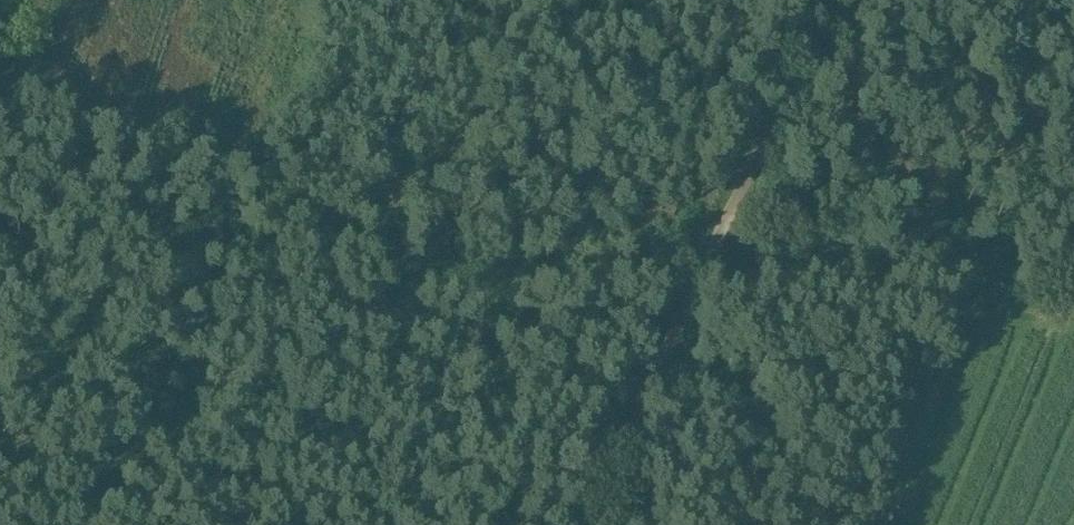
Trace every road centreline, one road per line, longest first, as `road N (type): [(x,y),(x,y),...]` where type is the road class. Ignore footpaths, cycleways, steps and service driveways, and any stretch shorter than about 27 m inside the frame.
road 1 (residential): [(870,0),(746,174),(582,524)]

